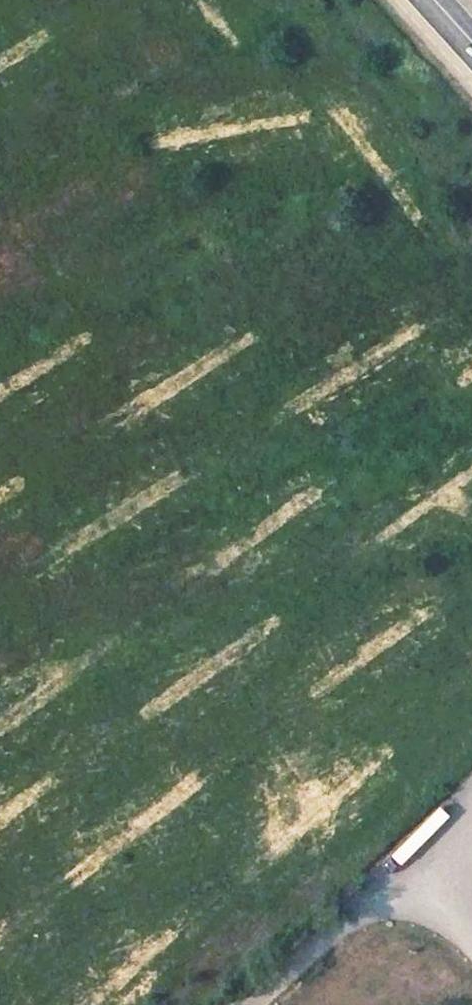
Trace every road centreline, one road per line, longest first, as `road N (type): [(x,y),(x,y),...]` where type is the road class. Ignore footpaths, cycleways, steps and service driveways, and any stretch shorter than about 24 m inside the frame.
road 1 (track): [(471,740),(183,1004)]

